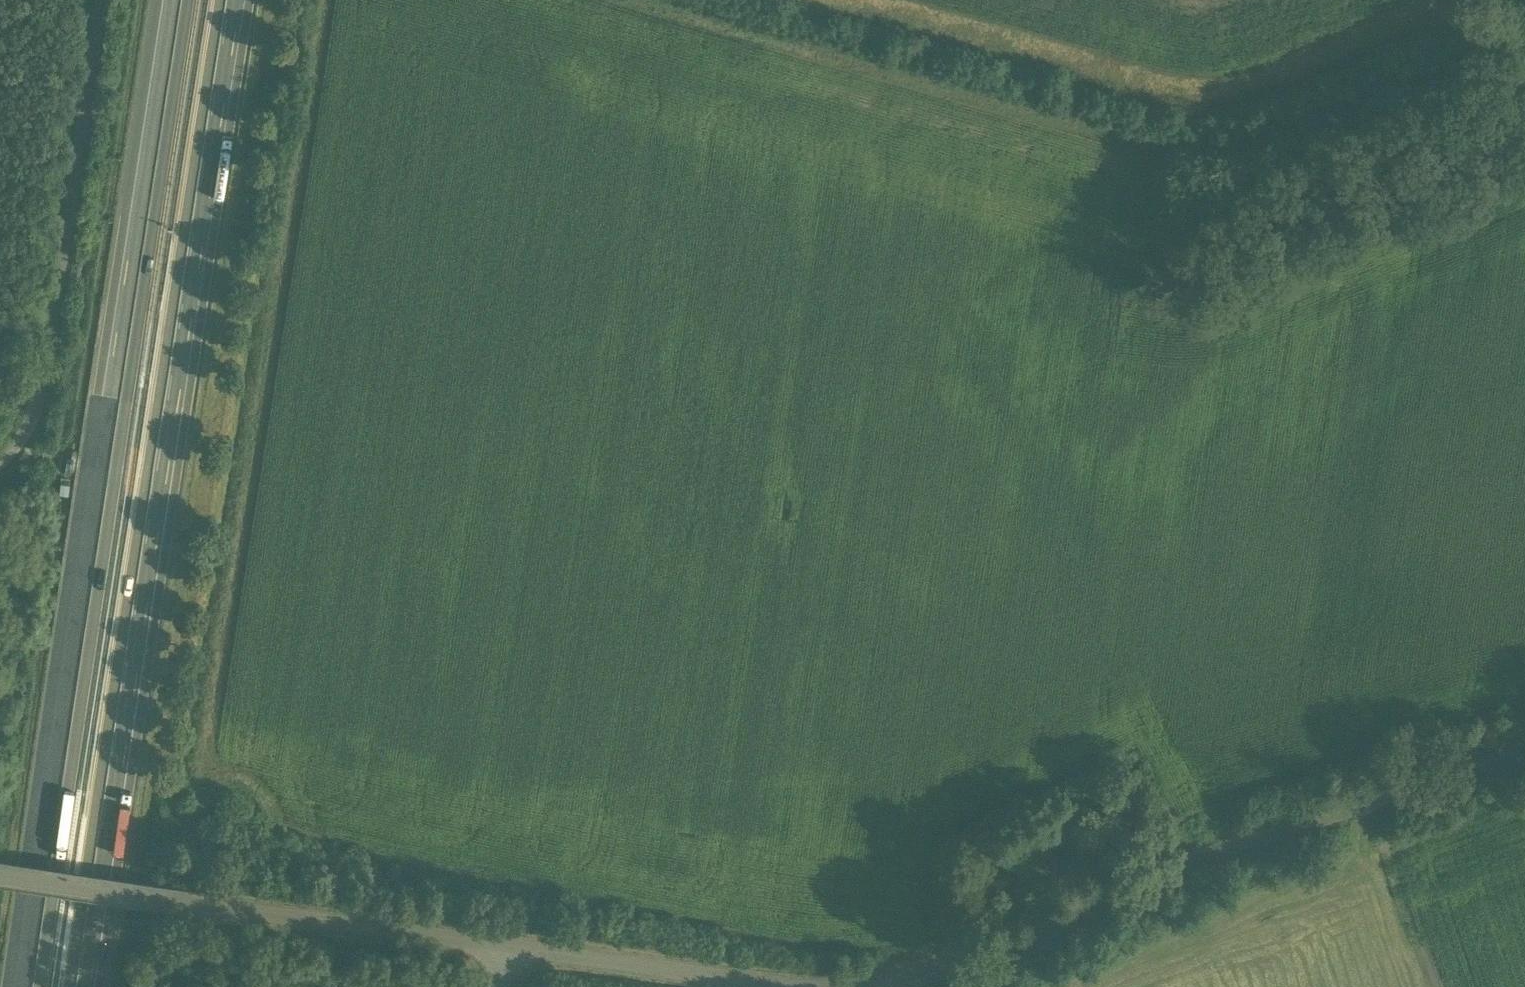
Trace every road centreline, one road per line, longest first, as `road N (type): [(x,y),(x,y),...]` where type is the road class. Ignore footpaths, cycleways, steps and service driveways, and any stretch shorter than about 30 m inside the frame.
road 1 (unclassified): [(506,944),(798,984),(893,981),(1002,951),(1180,867),(1524,748)]
road 2 (motorway): [(79,986),(230,0)]
road 3 (motorway): [(186,0),(37,986)]
road 4 (unclassified): [(0,866),(506,944)]
road 5 (unclassified): [(104,0),(48,354),(31,419),(0,462)]

